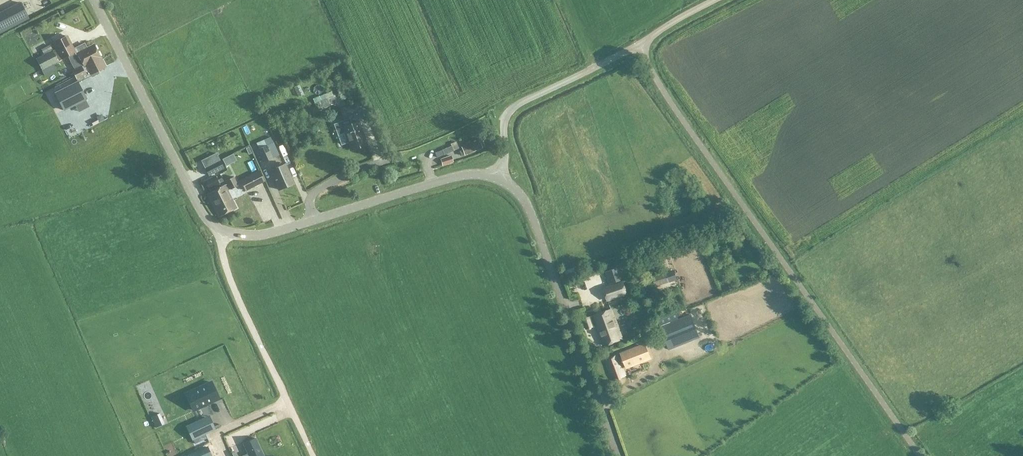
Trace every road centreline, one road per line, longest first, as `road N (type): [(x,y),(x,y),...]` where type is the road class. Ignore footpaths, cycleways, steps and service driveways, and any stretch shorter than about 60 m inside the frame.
road 1 (tertiary): [(501,179),(465,174),(268,234),(223,232),(199,209),(93,0)]
road 2 (unclassified): [(924,455),(670,100),(641,45)]
road 3 (tertiary): [(620,455),(528,207),(501,179)]
road 4 (track): [(313,455),(229,280),(223,232)]
road 5 (unclassified): [(501,179),(511,109),(641,45)]

